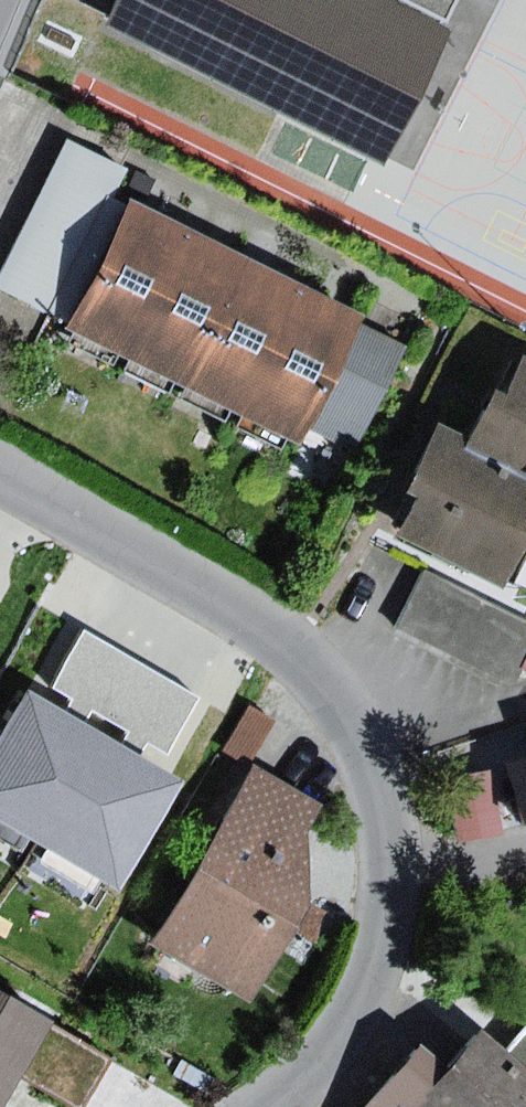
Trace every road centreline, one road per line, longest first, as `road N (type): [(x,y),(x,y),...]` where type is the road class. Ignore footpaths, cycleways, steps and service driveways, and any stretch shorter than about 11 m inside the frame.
road 1 (residential): [(262,1106),(339,1030),(379,963),(395,844),(365,732),(313,660),(231,592),(0,466)]

